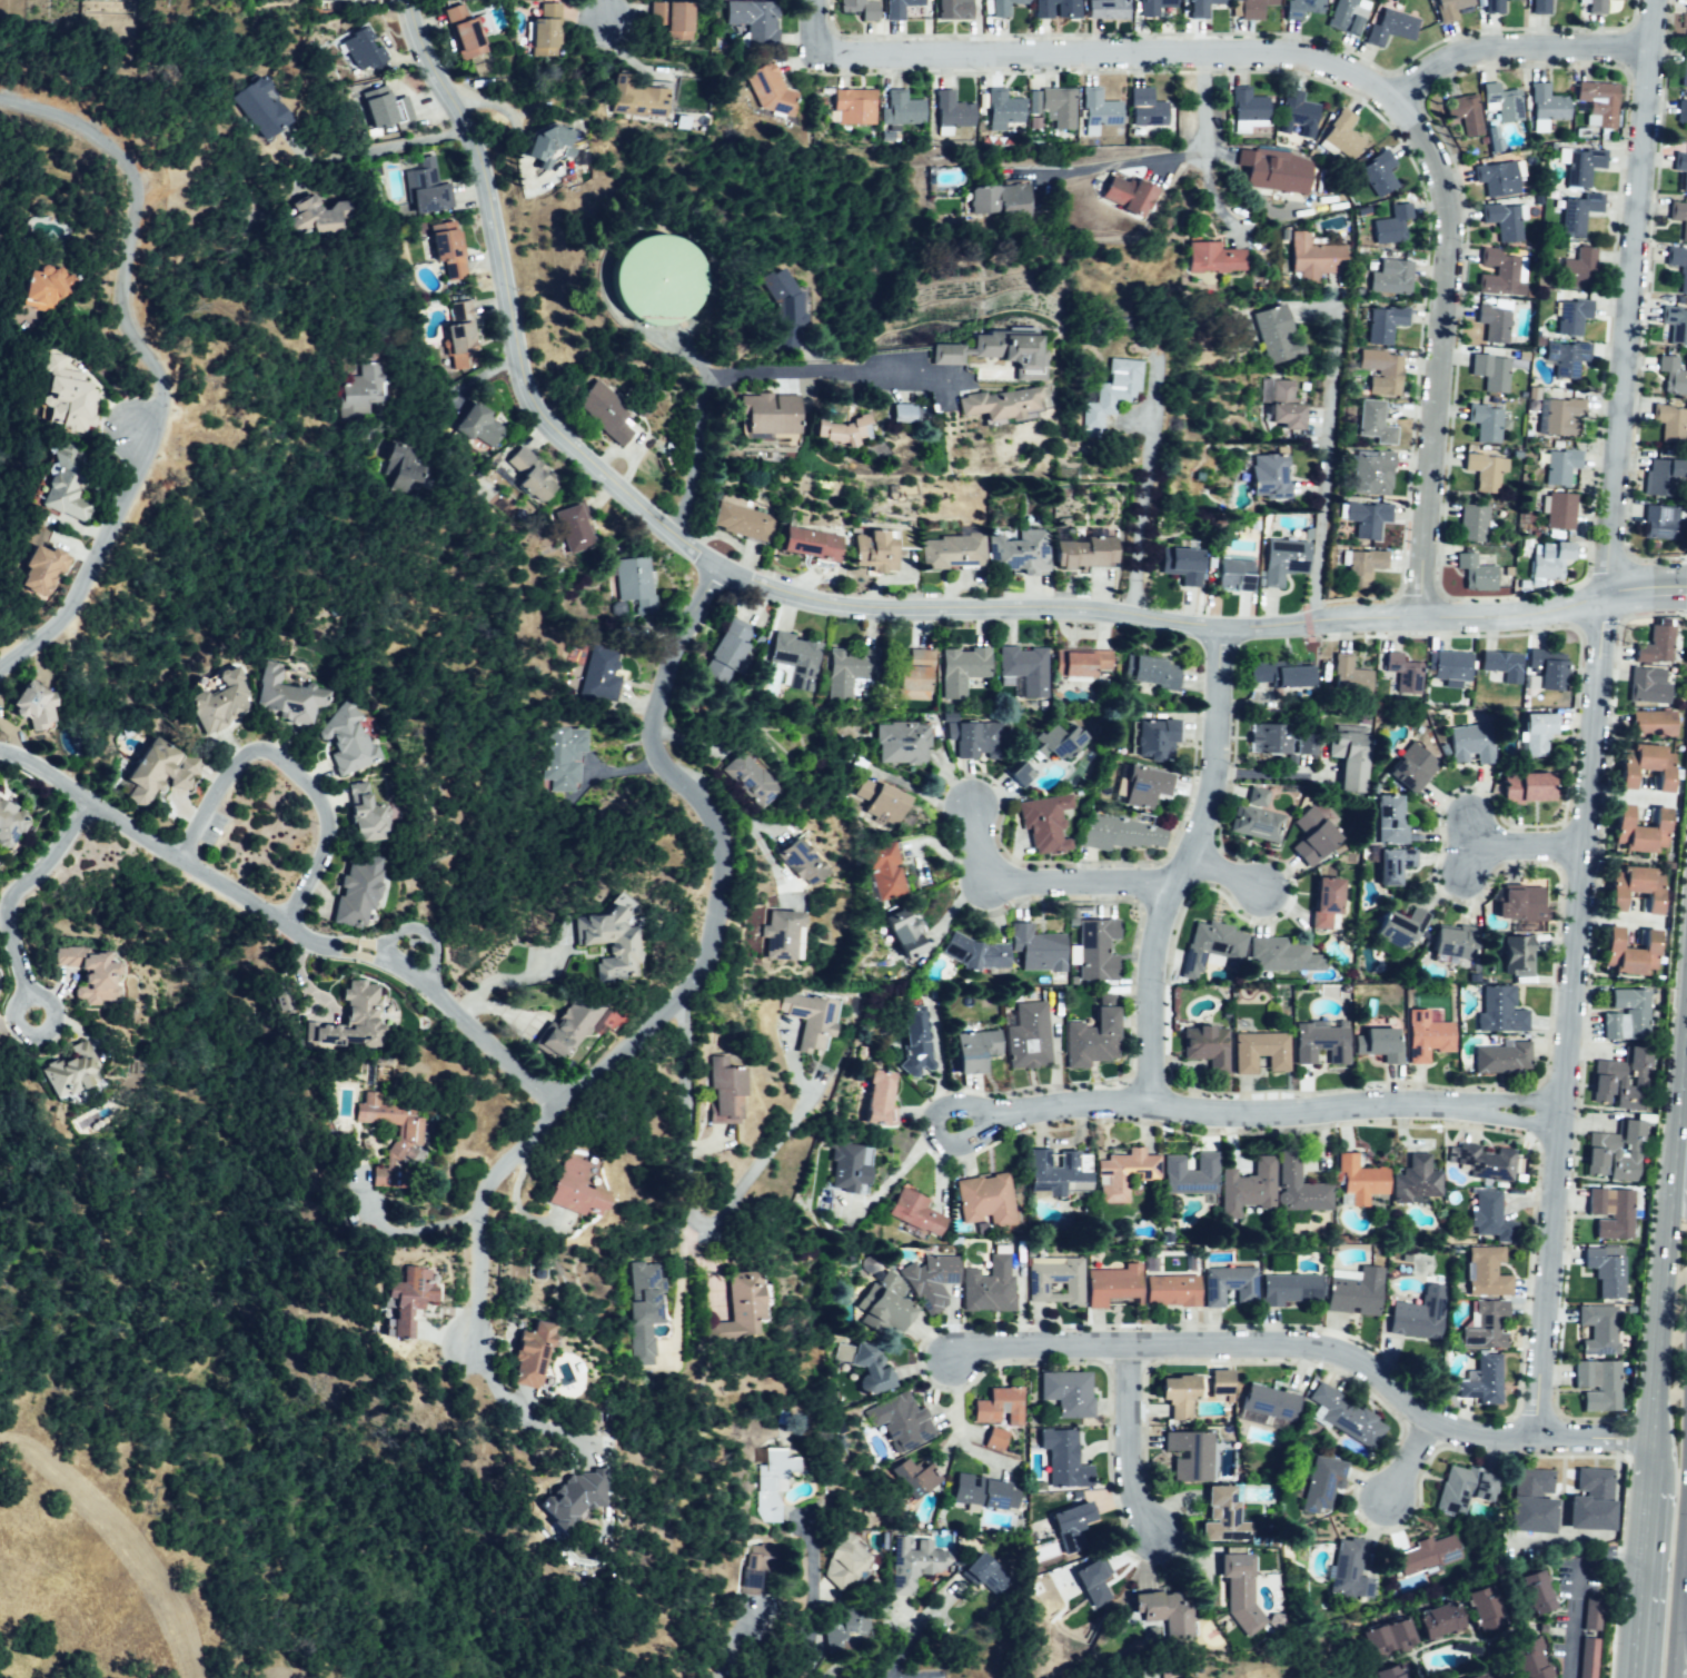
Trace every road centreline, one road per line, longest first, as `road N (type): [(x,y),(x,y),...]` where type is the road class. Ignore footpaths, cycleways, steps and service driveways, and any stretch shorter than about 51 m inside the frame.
road 1 (tertiary): [(1649,593),(1499,617),(1230,625),(1065,608),(864,607),(721,568),(537,415),(466,127),(415,43),(405,0)]
road 2 (residential): [(1538,1432),(1558,1114),(1657,0)]
road 3 (residential): [(1422,616),(1451,226),(1440,176),(1399,95),(1347,68),(1283,51),(816,50)]
road 4 (residential): [(721,568),(674,639),(654,713),(654,745),(709,816),(718,854),(704,961),(675,1001),(485,1192),(458,1348)]
road 5 (residential): [(0,667),(75,595),(130,481),(159,393),(121,314),(119,269),(135,232),(132,186),(93,141),(0,93)]
road 6 (residential): [(1591,1436),(1470,1437),(1426,1420),(1395,1383),(1346,1354),(1301,1346),(955,1357)]
road 7 (residential): [(1558,1114),(1380,1106),(1266,1116),(1092,1105),(982,1116)]
road 8 (residential): [(1154,1106),(1158,925),(1208,793),(1230,625)]
road 9 (residential): [(675,1001),(693,1223),(715,1217),(817,1072)]
road 10 (residential): [(357,949),(282,925),(0,751)]
road 11 (residential): [(282,925),(316,862),(324,821),(310,785),(276,755),(254,748),(229,765),(179,858)]
road 12 (residential): [(1013,171),(1201,158),(1204,51)]
road 13 (residential): [(1654,44),(1478,49),(1399,95)]
road 14 (residential): [(566,1102),(434,989),(357,949)]
road 15 (secondary): [(1671,1190),(1653,1440)]
road 16 (residential): [(1170,885),(1015,884),(986,874),(973,817)]
road 17 (residential): [(89,803),(2,903),(26,993)]
road 18 (secondary): [(1648,1491),(1633,1677)]
road 19 (residential): [(1132,1349),(1134,1476),(1154,1531)]
road 20 (residential): [(13,1009),(18,1034),(44,1037),(53,1017),(46,997),(31,991),(13,1009)]
road 21 (residential): [(982,1116),(982,1129),(964,1141),(947,1144),(933,1128),(945,1109),(976,1109),(982,1116)]

